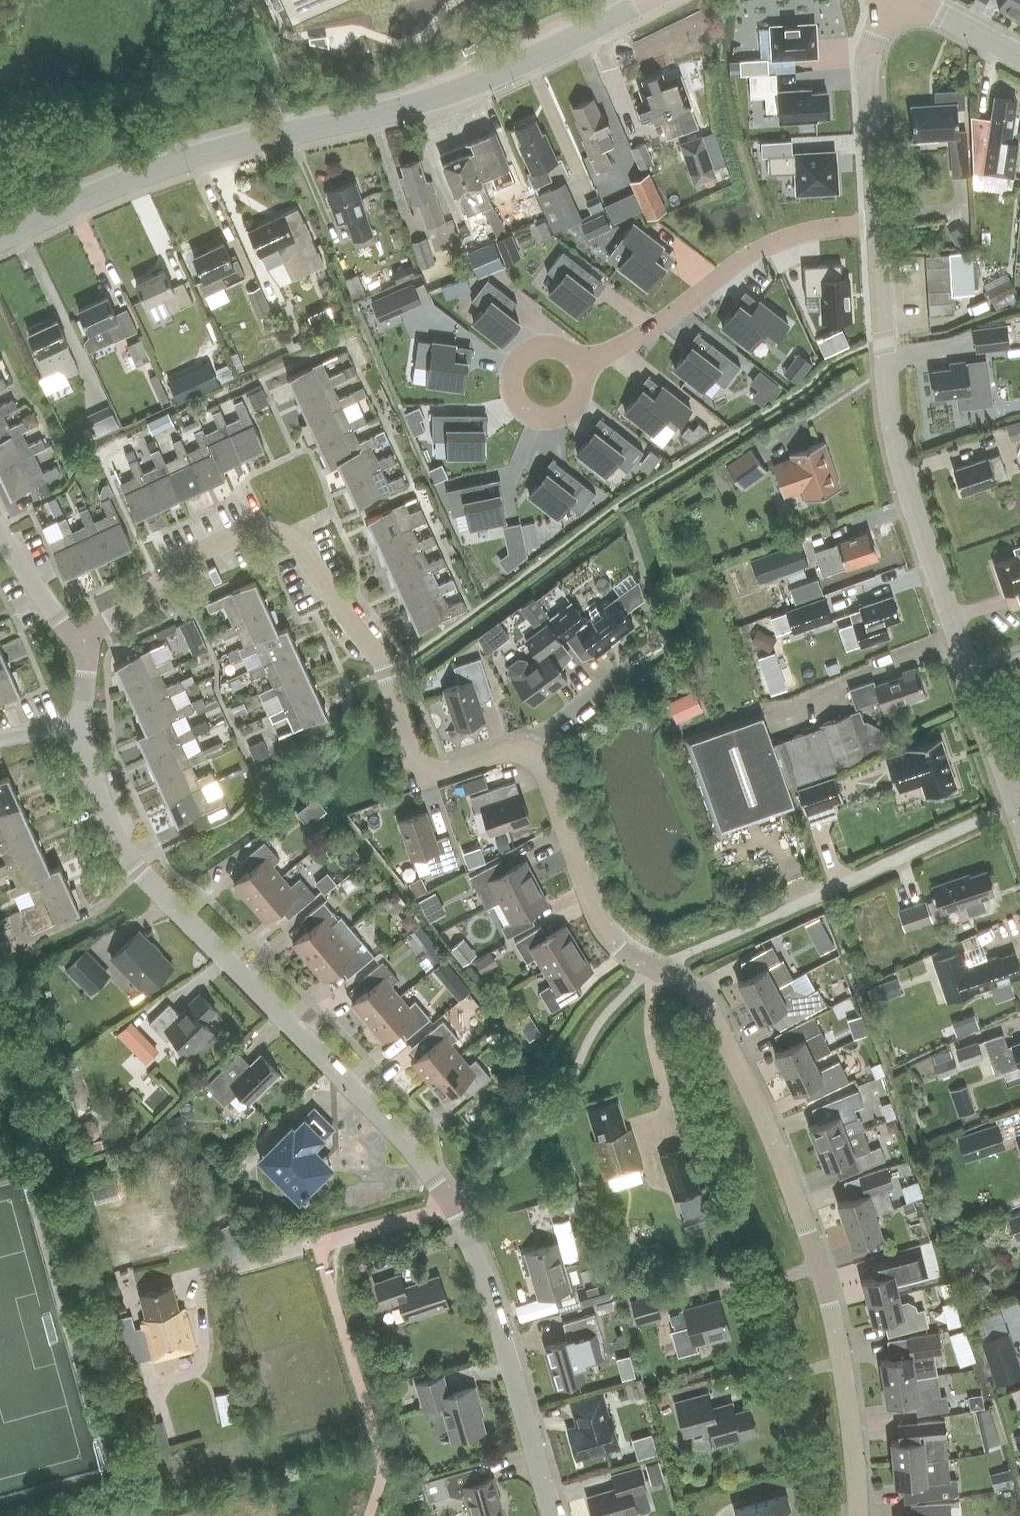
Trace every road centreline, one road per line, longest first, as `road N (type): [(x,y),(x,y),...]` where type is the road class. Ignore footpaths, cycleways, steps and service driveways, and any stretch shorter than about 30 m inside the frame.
road 1 (residential): [(861,1515),(843,1344),(745,1073),(710,1007),(621,952),(603,932),(539,761),(508,750),(438,772),(413,758),(374,649),(328,595),(302,548),(274,532),(245,535),(189,561),(115,622),(88,634)]
road 2 (residential): [(554,1515),(476,1252),(451,1201),(126,855),(82,731)]
road 3 (tertiary): [(0,242),(132,178),(473,86),(648,0)]
road 4 (tertiary): [(1019,813),(884,393),(877,220)]
road 5 (residential): [(877,220),(829,225),(760,250),(651,331),(584,365)]
road 6 (tertiary): [(877,220),(869,60),(897,0)]
road 7 (residential): [(542,343),(526,349),(508,377),(516,409),(529,419),(562,421),(576,412),(588,382),(584,365)]
road 8 (residential): [(88,634),(59,620),(0,535)]
road 9 (unclassified): [(906,0),(1019,58)]

